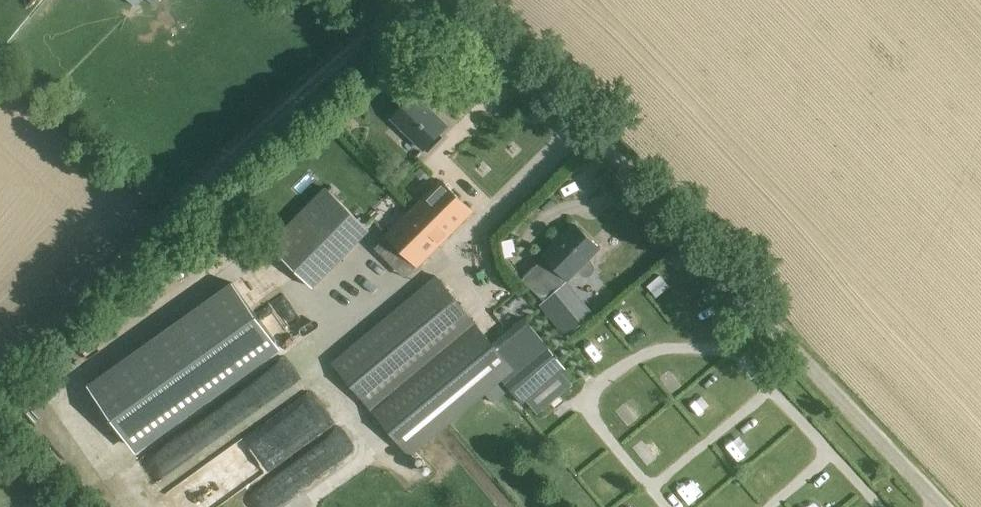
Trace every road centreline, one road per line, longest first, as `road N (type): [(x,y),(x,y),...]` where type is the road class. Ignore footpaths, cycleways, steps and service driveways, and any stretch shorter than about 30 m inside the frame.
road 1 (unclassified): [(937,506),(509,61),(429,0)]
road 2 (track): [(0,369),(394,0)]

